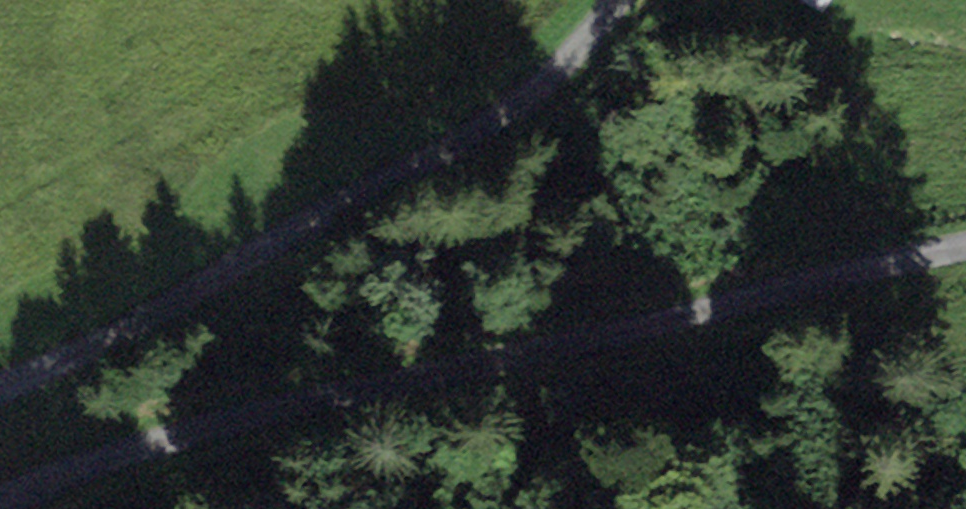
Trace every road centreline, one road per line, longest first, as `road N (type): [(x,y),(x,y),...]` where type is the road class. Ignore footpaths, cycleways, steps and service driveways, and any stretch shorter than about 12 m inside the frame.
road 1 (track): [(3,508),(197,428),(965,249)]
road 2 (residential): [(0,381),(228,271),(454,141),(559,64),(607,0)]

